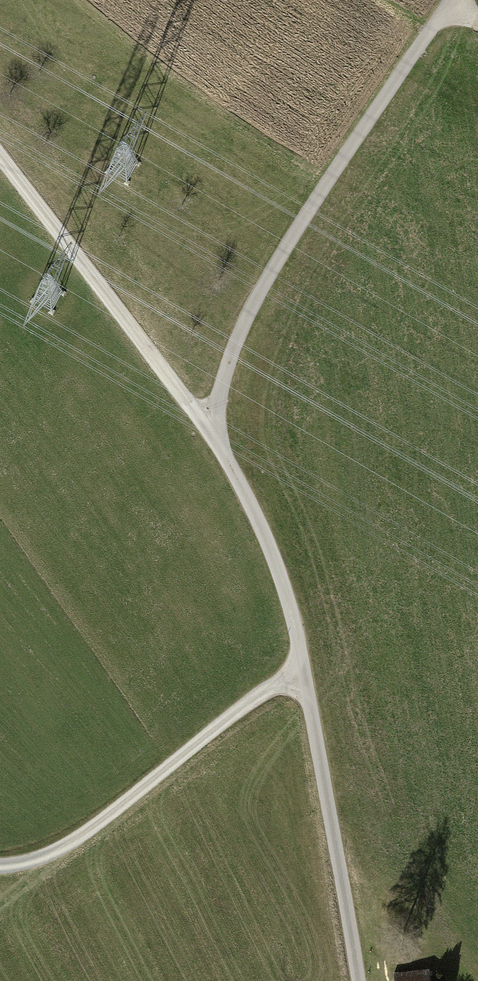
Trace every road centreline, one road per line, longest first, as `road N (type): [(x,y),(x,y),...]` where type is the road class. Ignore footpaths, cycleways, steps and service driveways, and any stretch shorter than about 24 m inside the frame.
road 1 (track): [(451,0),(271,269),(231,353),(213,434)]
road 2 (track): [(0,866),(68,844),(245,703),(303,671)]
road 3 (track): [(0,156),(213,434)]
road 4 (track): [(303,671),(358,980)]
road 5 (track): [(213,434),(285,587),(303,671)]

